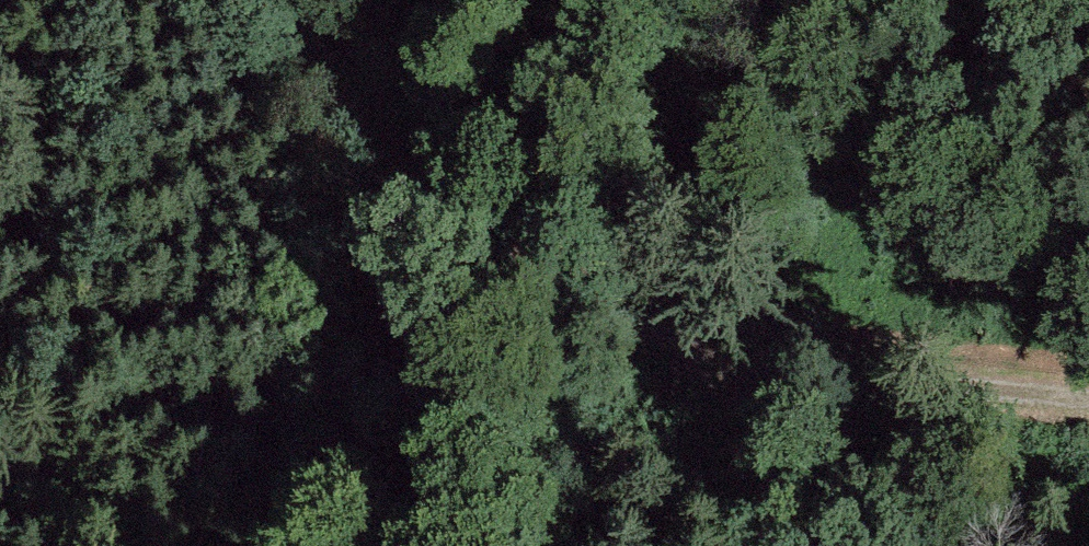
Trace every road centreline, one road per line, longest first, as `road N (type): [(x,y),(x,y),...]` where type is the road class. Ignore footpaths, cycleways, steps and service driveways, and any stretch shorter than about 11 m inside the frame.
road 1 (track): [(295,545),(333,459),(405,185),(698,361),(1088,420)]
road 2 (track): [(698,361),(1013,545)]
road 3 (track): [(405,185),(298,0)]

